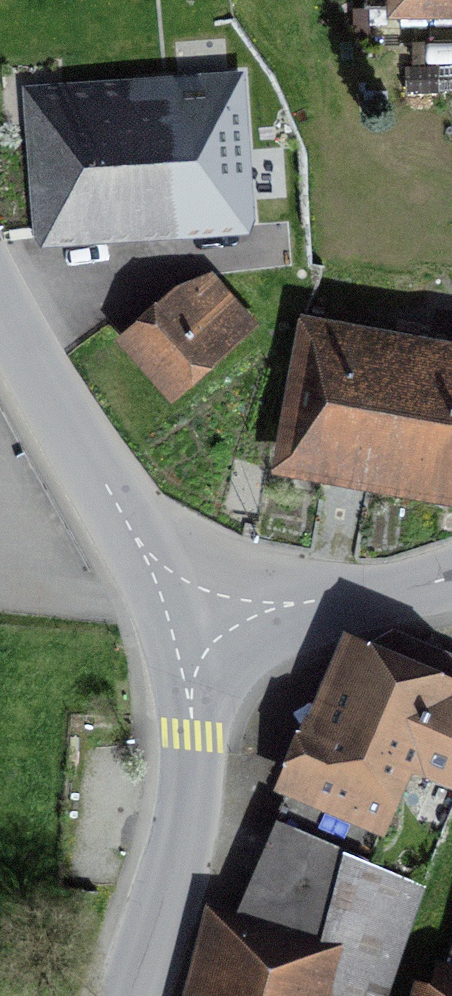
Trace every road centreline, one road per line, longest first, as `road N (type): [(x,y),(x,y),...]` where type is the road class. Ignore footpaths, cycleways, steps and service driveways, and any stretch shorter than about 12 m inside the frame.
road 1 (tertiary): [(181,642),(146,565),(33,377),(0,301)]
road 2 (tertiary): [(127,995),(191,776),(181,642)]
road 3 (tertiary): [(451,582),(181,642)]

